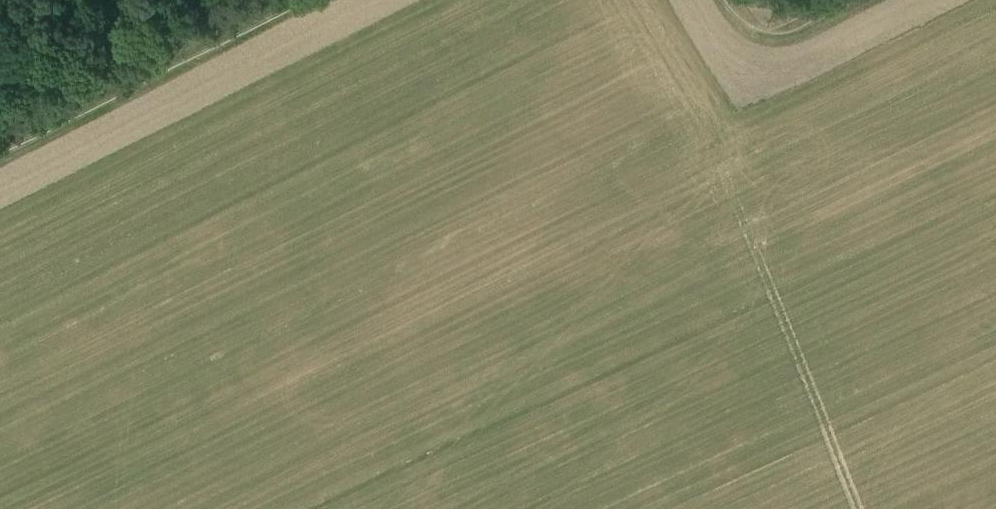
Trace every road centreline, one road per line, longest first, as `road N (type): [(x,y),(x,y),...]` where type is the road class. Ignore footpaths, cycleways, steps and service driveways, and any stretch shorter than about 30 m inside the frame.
road 1 (track): [(291,0),(0,145)]

